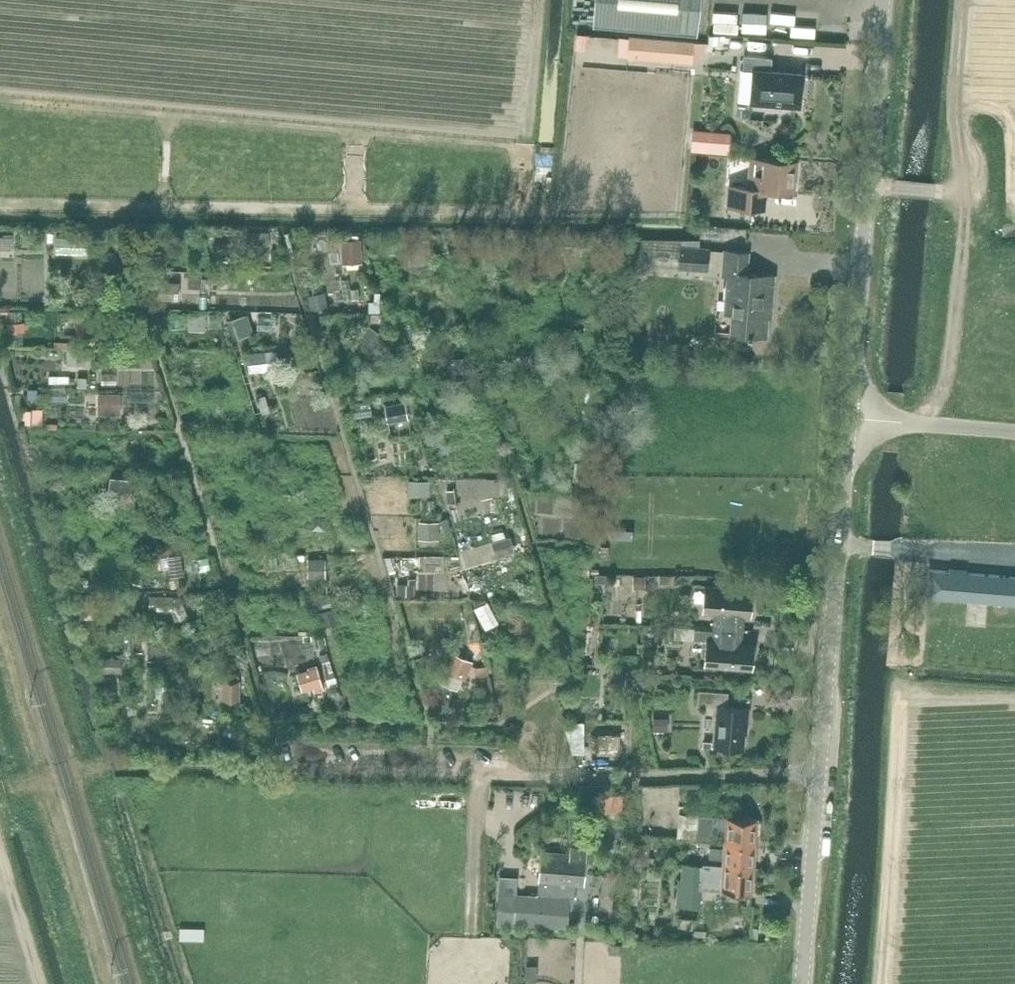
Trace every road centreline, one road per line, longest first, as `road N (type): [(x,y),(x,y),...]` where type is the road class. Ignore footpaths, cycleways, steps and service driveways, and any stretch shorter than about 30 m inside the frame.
road 1 (unclassified): [(819,776),(889,0)]
road 2 (unclassified): [(819,776),(306,755)]
road 3 (track): [(306,755),(288,773),(112,767),(0,787)]
road 4 (unclassified): [(802,983),(819,776)]

